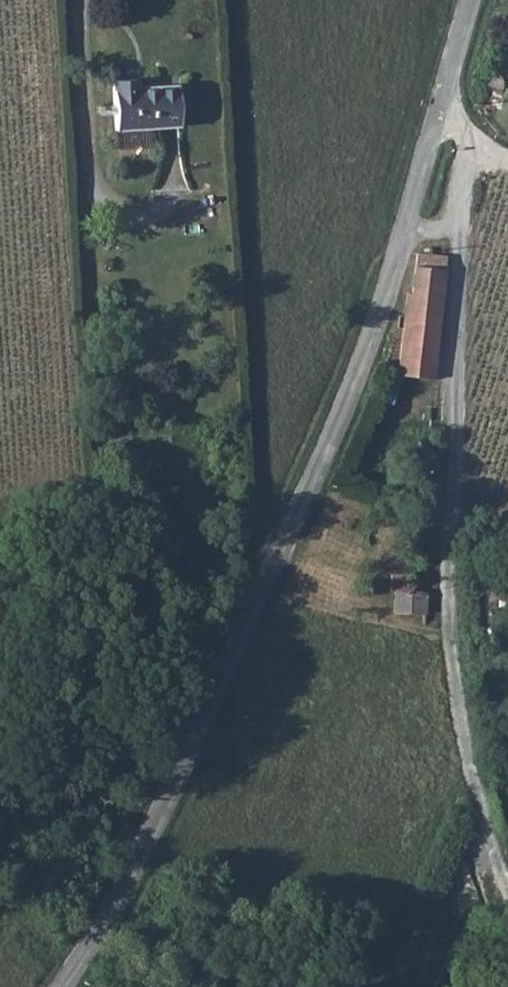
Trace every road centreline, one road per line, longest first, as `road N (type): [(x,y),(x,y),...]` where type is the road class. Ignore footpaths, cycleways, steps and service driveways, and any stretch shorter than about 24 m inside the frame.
road 1 (unclassified): [(64,986),(129,890),(367,349),(469,0)]
road 2 (track): [(468,140),(455,583),(467,724),(507,886)]

